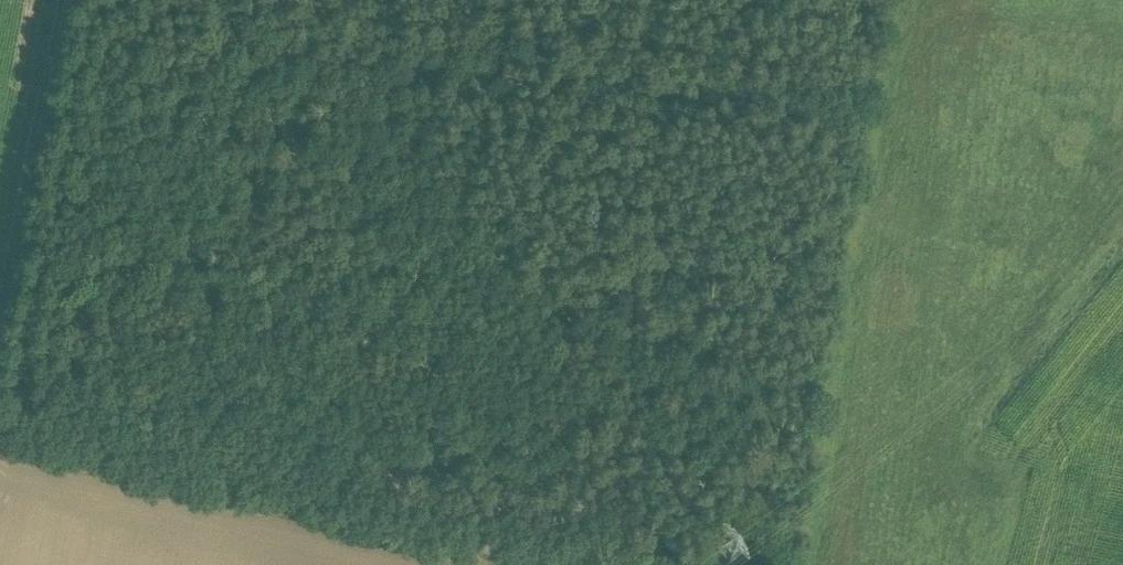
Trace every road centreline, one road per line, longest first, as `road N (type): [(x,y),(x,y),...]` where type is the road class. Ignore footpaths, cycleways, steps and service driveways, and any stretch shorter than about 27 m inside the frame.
road 1 (track): [(63,0),(0,325)]

